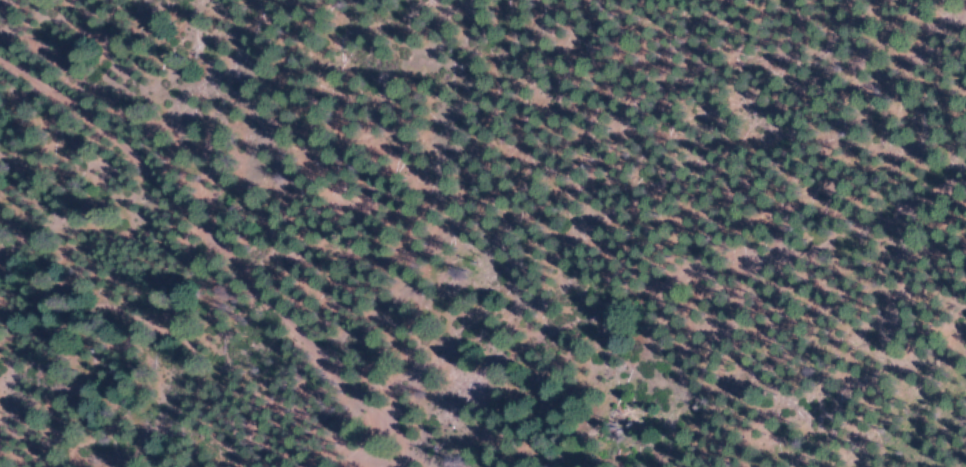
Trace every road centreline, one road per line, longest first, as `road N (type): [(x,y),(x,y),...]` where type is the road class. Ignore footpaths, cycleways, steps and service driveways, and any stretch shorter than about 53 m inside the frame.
road 1 (track): [(424,466),(128,157),(0,64)]

